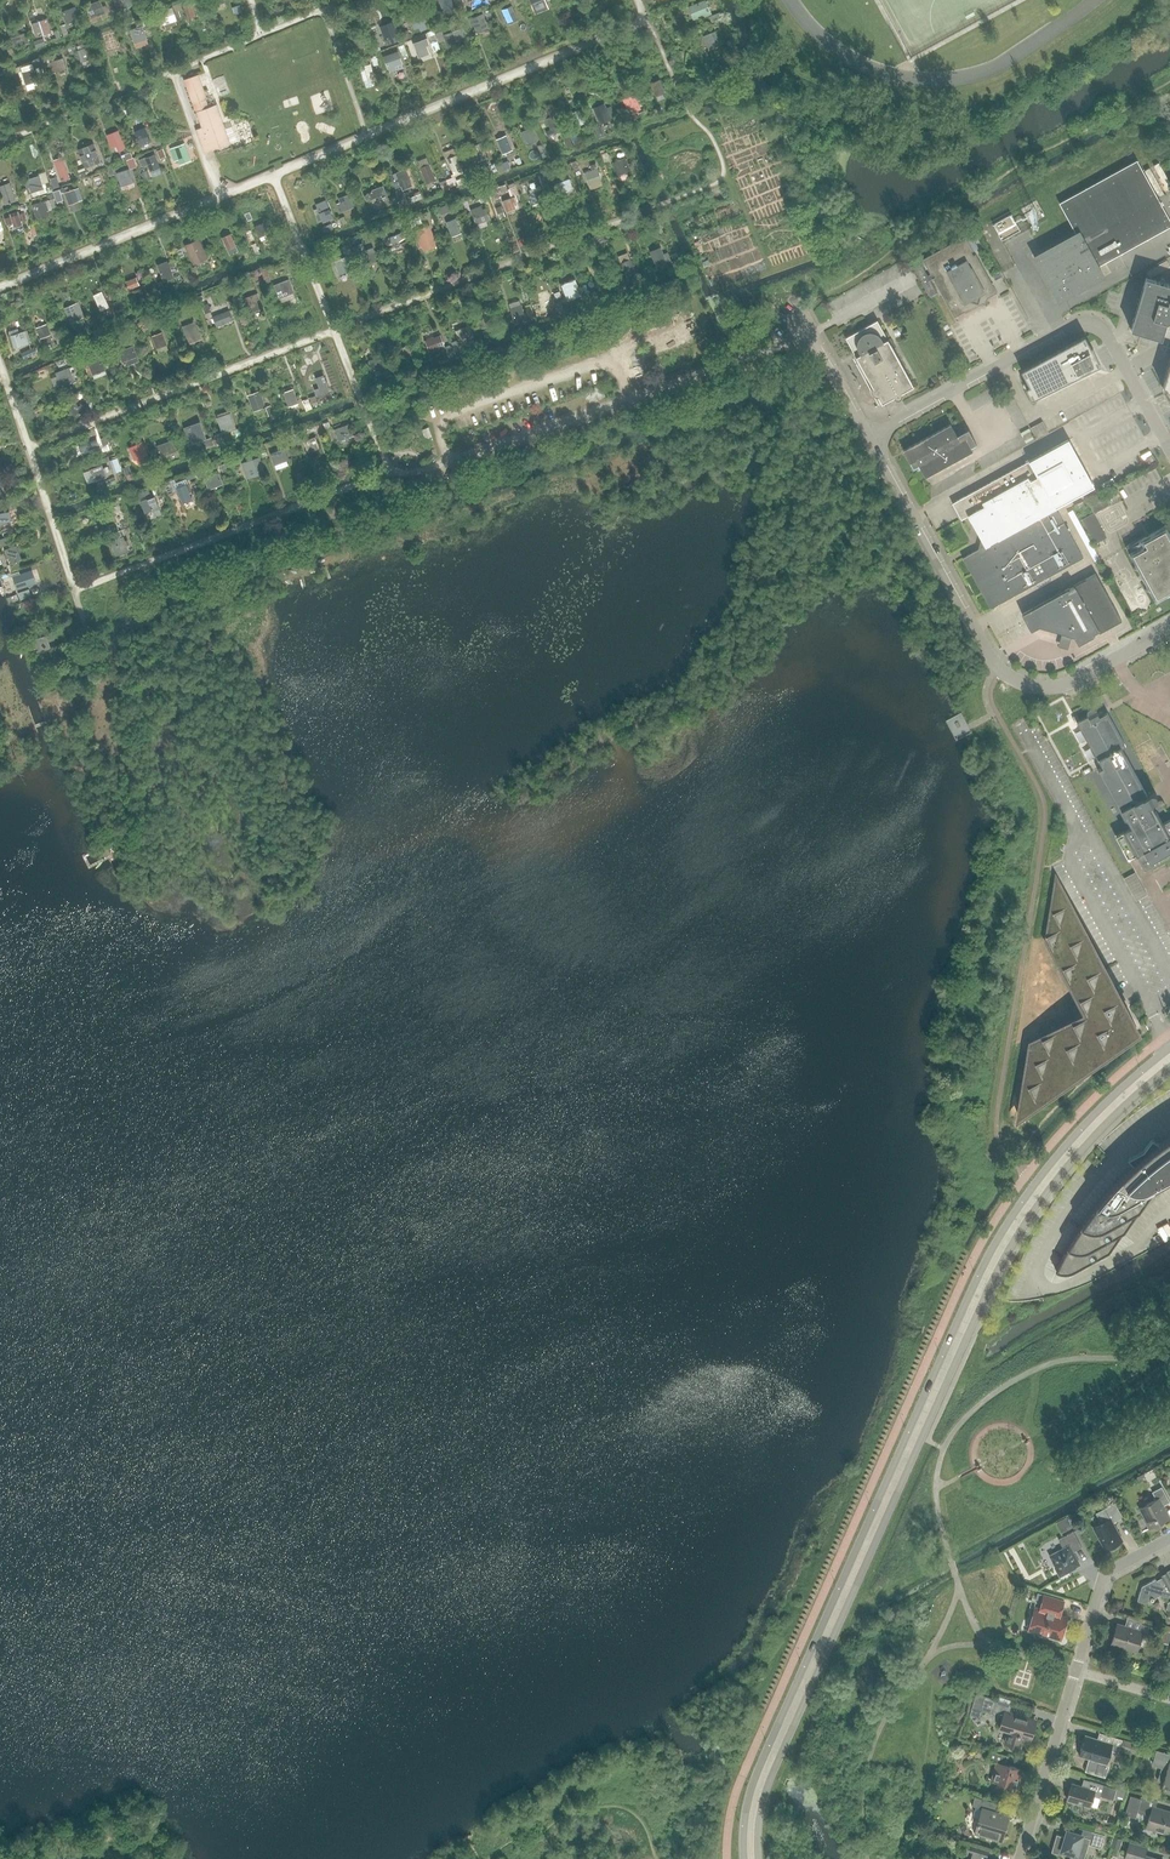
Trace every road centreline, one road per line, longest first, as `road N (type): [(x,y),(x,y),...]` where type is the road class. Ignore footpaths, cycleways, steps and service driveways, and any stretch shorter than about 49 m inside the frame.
road 1 (secondary): [(1169,1047),(1103,1102),(1053,1158),(977,1275),(756,1771),(743,1858)]
road 2 (secondary): [(760,1858),(771,1780),(991,1287),(1066,1171),(1169,1070)]
road 3 (residential): [(1169,631),(1068,685),(1017,683),(992,662),(864,435)]
road 4 (residential): [(864,435),(1085,322),(1105,334),(1169,453)]
road 5 (residential): [(1019,1858),(1103,1578),(1169,1541)]
road 6 (residential): [(864,435),(798,315)]

